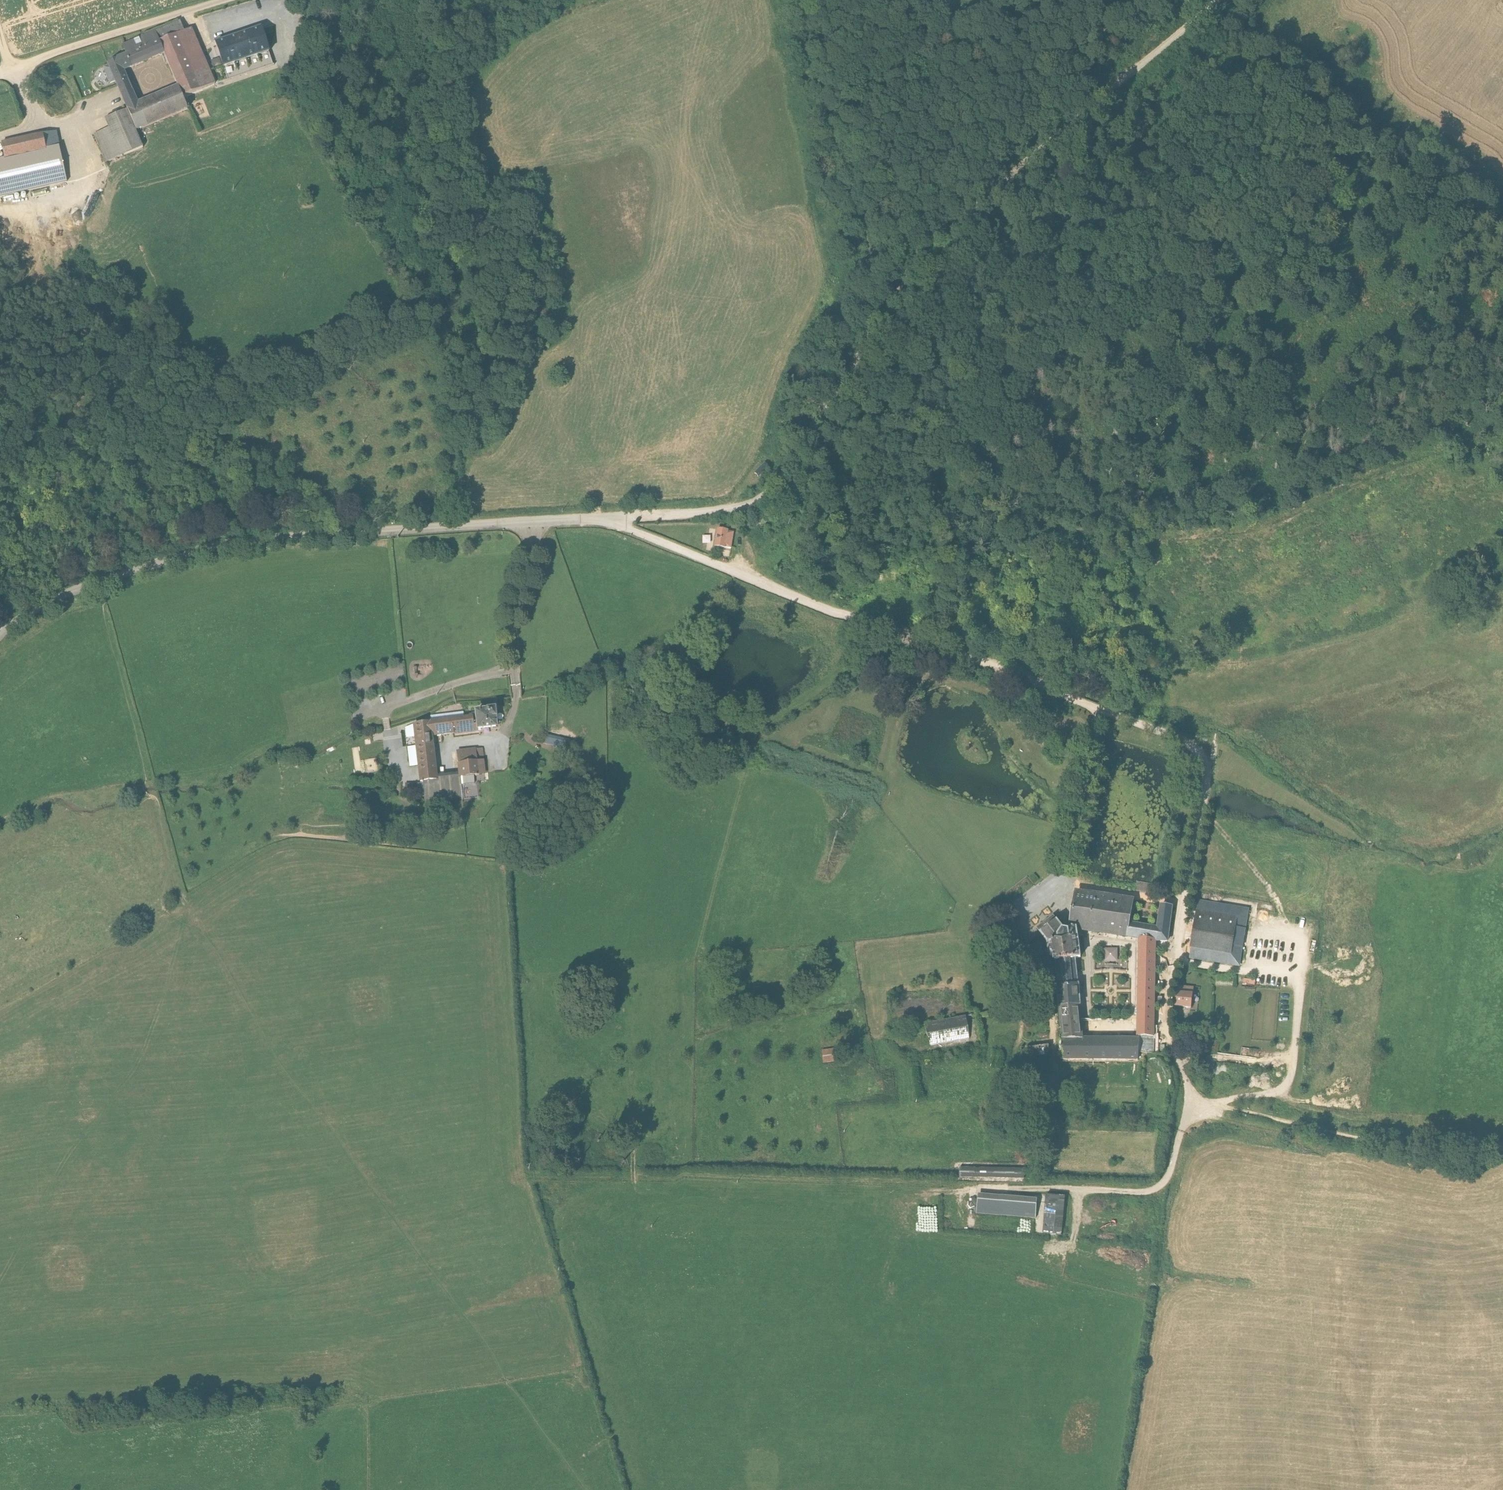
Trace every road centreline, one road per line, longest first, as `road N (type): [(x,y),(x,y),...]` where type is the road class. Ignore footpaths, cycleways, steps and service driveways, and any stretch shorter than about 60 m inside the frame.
road 1 (unclassified): [(1200,0),(969,190),(899,280),(765,483),(724,494),(224,523),(84,565),(0,610)]
road 2 (track): [(1204,1099),(1178,1124),(1154,1182),(1133,1185),(533,1165)]
road 3 (track): [(1502,1141),(1401,1141),(1204,1099)]
road 4 (unclassified): [(0,73),(225,0)]

